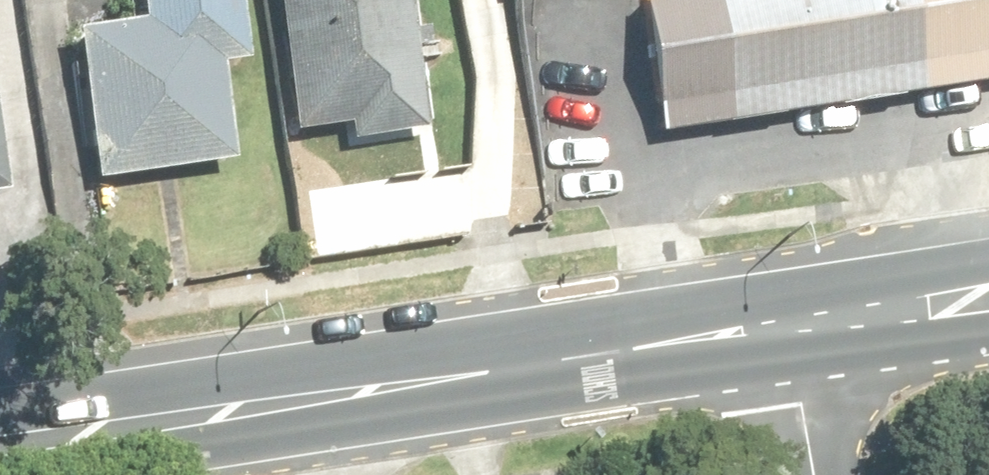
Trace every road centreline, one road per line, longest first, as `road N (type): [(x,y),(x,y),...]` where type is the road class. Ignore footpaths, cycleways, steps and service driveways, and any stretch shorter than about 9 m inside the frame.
road 1 (primary): [(789,327),(386,390)]
road 2 (primary): [(386,390),(0,450)]
road 3 (primary): [(988,299),(789,327)]
road 4 (residential): [(813,474),(789,327)]
road 5 (residential): [(299,474),(386,390)]

